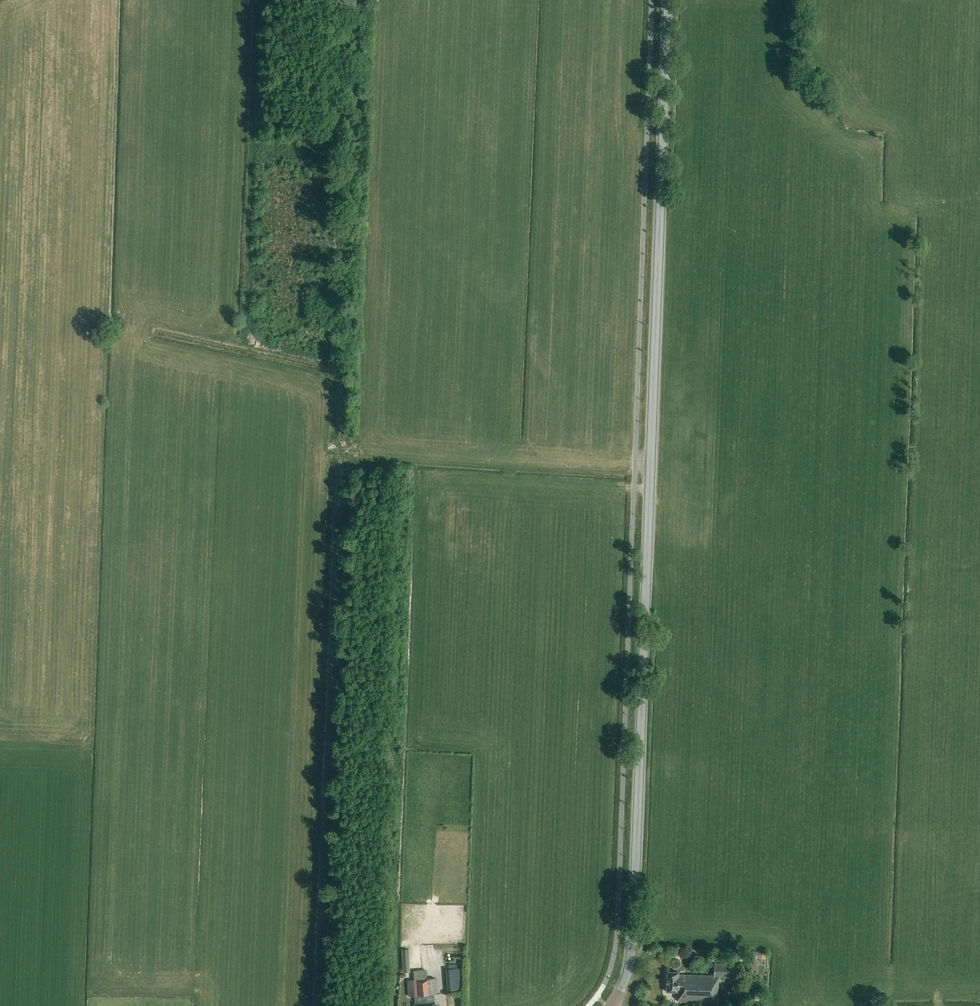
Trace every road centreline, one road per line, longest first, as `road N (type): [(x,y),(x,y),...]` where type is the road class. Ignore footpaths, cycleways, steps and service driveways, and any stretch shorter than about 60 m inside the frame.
road 1 (tertiary): [(612,1005),(634,941),(640,857),(671,0)]

